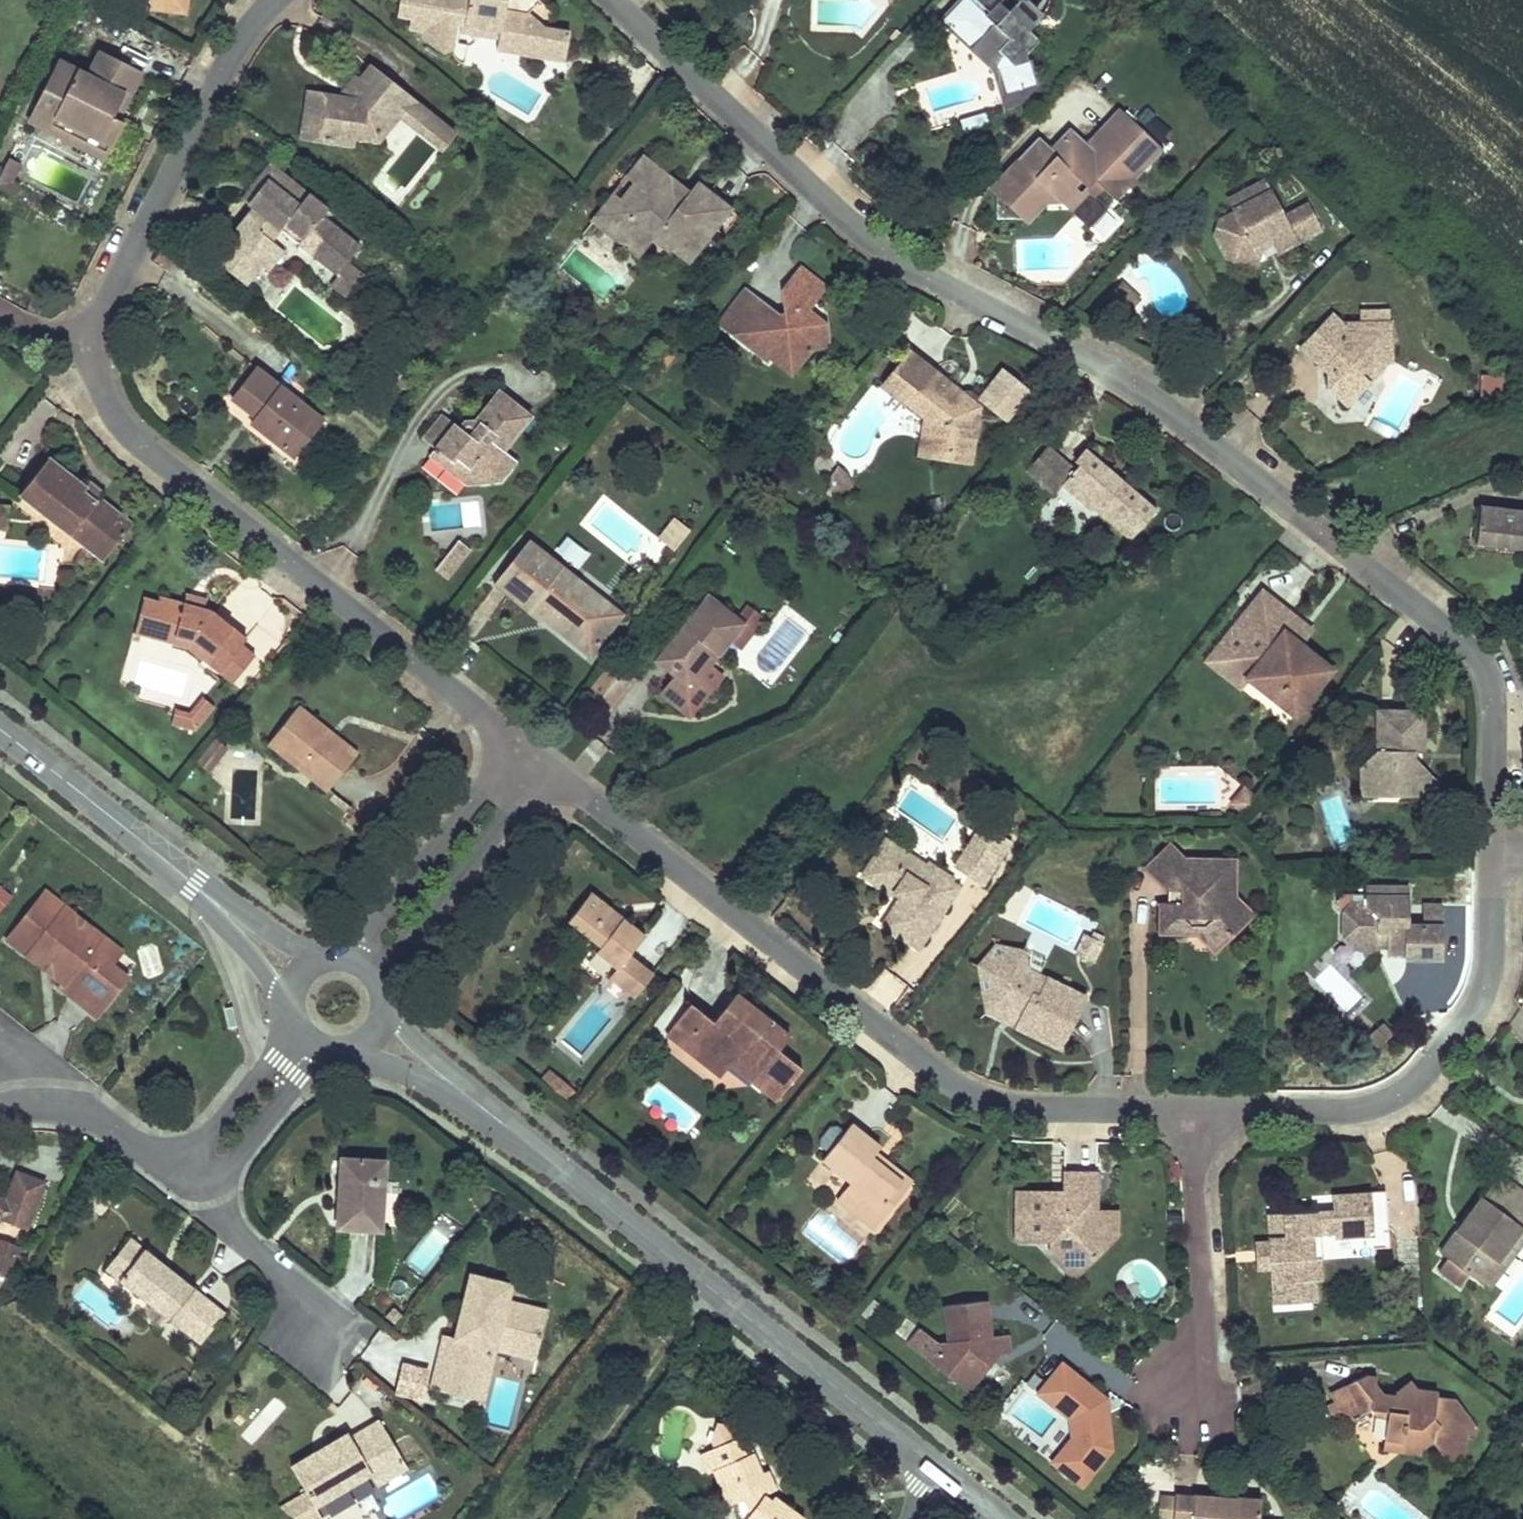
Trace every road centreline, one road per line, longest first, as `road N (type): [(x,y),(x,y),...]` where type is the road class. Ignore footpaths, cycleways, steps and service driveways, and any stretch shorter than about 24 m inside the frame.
road 1 (residential): [(1494,847),(1494,709),(1474,654),(1152,400),(885,252),(610,0)]
road 2 (residential): [(548,767),(947,1085),(1021,1109),(1190,1112)]
road 3 (secondary): [(484,1109),(950,1480)]
road 4 (residential): [(96,347),(101,388),(143,448),(516,741)]
road 5 (residential): [(1190,1112),(1361,1109),(1417,1081),(1486,989),(1494,847)]
road 6 (residential): [(275,0),(226,70),(103,314),(96,347)]
road 7 (residential): [(1185,1399),(1204,1314),(1190,1112)]
road 8 (residential): [(382,985),(548,767)]
road 9 (residential): [(516,741),(351,957)]
road 10 (secondary): [(0,730),(194,885)]
road 11 (residential): [(311,1333),(278,1272),(221,1223),(200,1166)]
road 12 (residential): [(39,1104),(80,1111),(171,1164),(200,1166)]
road 13 (residential): [(200,1166),(234,1159),(325,1052)]
road 14 (residential): [(291,1022),(272,1060),(209,1136),(200,1166)]
road 15 (secondary): [(194,885),(288,1015)]
road 16 (secondary): [(340,1053),(413,1071),(484,1109)]
road 17 (secondary): [(484,1109),(421,1051),(386,1003)]
road 18 (secondary): [(319,958),(194,885)]

